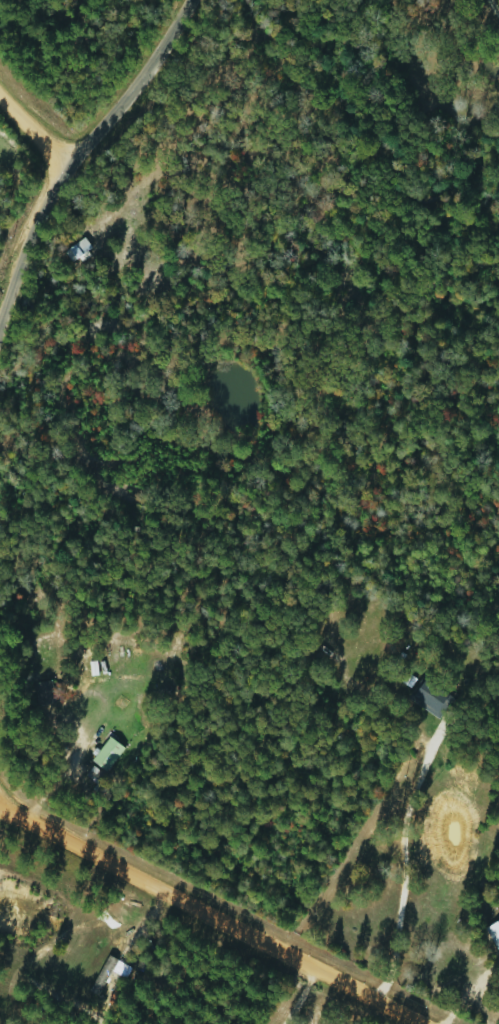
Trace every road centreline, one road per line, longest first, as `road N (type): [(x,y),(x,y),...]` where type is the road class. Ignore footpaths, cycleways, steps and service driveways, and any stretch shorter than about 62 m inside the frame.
road 1 (residential): [(411,1023),(0,806)]

